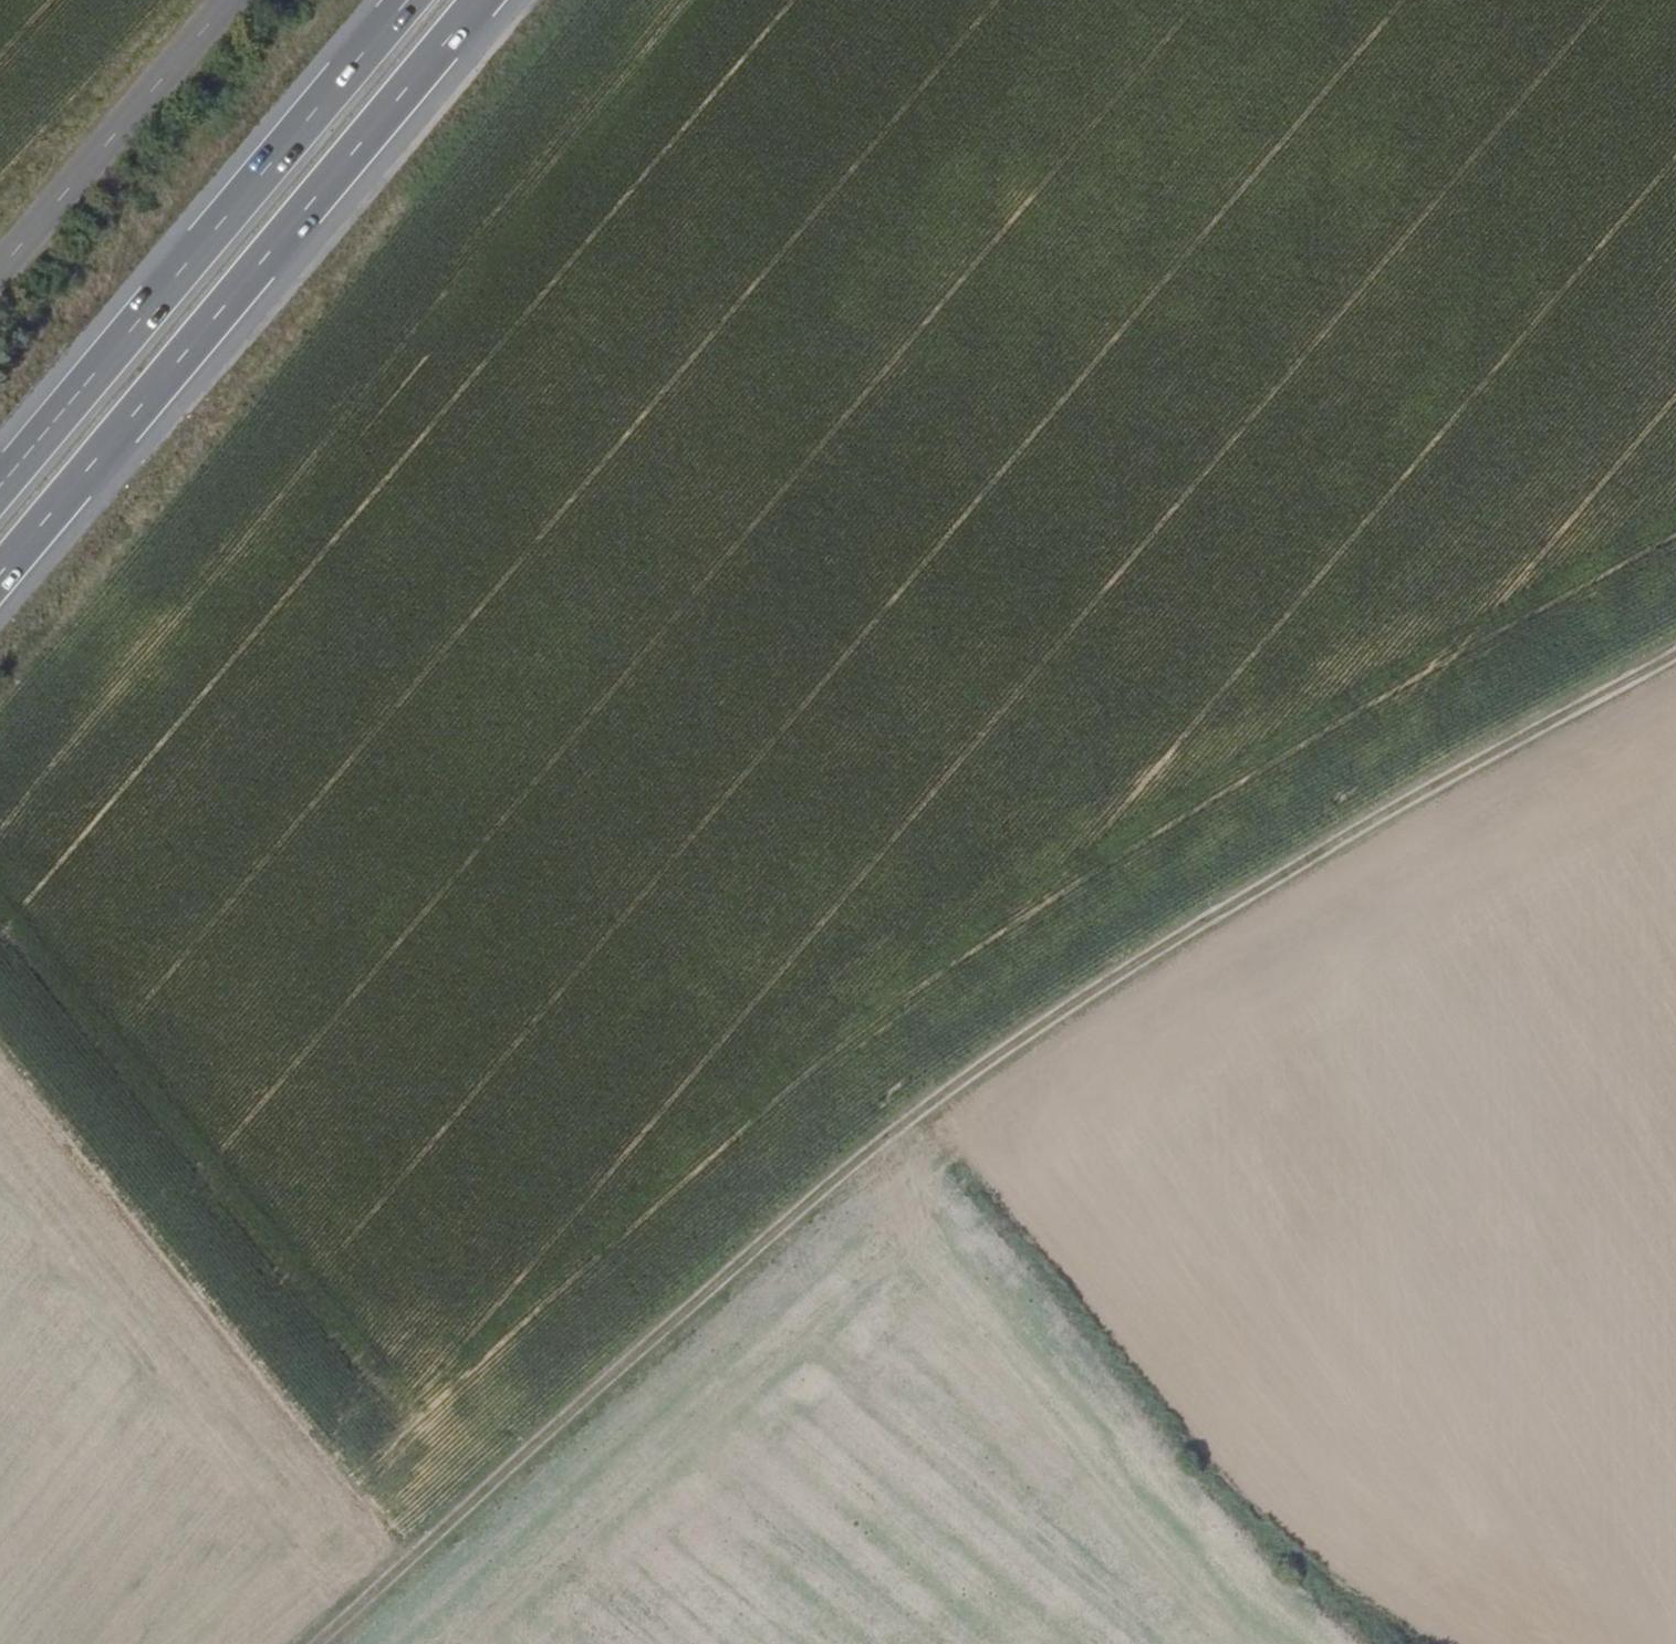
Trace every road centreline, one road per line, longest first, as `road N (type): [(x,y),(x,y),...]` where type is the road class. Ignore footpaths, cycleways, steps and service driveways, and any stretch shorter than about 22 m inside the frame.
road 1 (track): [(1675,648),(1459,770),(915,1111),(313,1643)]
road 2 (trunk): [(0,583),(488,0)]
road 3 (trunk): [(420,0),(0,498)]
road 4 (unclassified): [(228,0),(0,267)]

